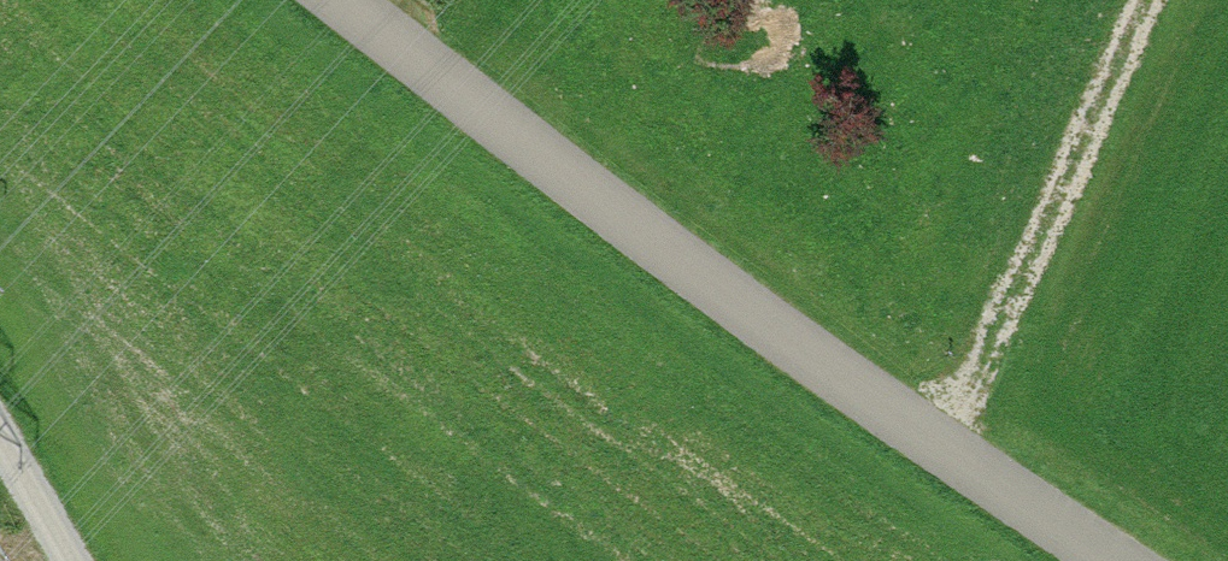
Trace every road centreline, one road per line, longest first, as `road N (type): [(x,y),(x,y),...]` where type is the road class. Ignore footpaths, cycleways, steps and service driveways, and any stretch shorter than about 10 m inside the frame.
road 1 (unclassified): [(1115,560),(949,455),(340,0)]
road 2 (track): [(949,455),(1152,0)]
road 3 (unclassified): [(0,435),(72,560)]

